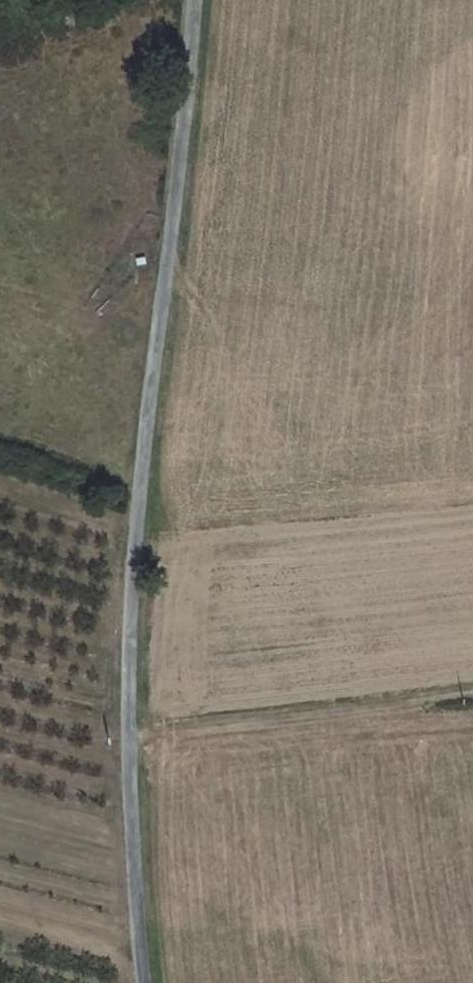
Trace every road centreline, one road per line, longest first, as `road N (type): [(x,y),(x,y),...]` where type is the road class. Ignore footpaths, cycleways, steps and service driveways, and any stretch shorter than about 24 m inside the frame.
road 1 (unclassified): [(146,982),(129,867),(144,419),(192,0)]

